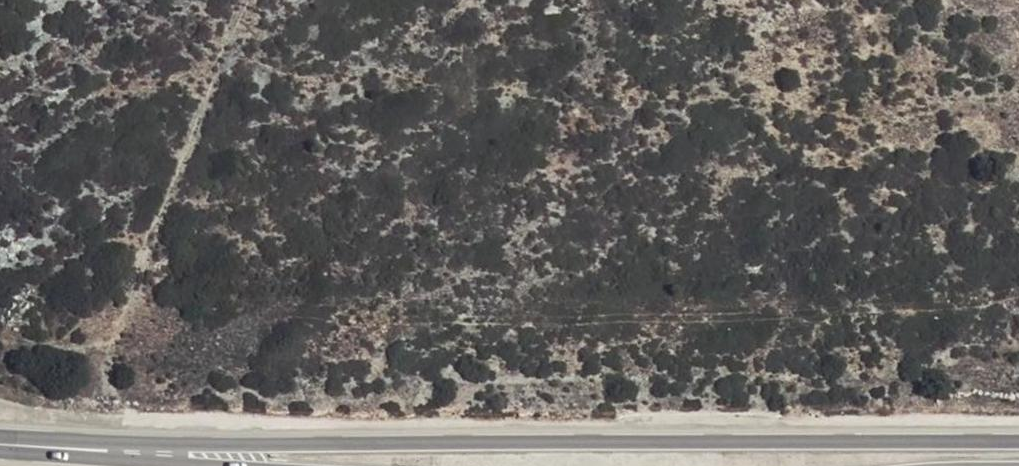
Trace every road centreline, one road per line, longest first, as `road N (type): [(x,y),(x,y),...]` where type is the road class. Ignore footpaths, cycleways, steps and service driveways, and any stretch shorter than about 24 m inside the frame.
road 1 (primary): [(1018,446),(176,454)]
road 2 (primary): [(176,454),(361,465)]
road 3 (primary): [(176,454),(0,445)]

